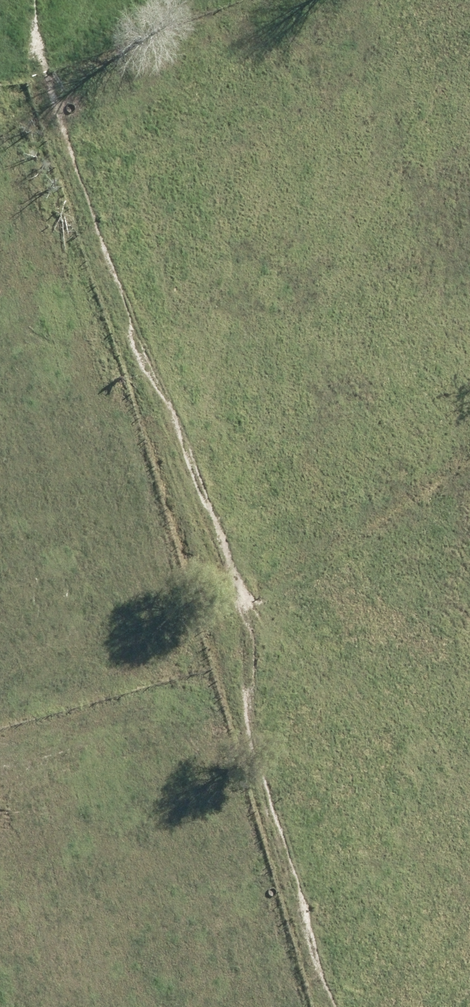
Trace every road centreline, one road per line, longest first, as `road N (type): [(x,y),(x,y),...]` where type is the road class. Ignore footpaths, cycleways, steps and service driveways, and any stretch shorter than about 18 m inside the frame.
road 1 (unknown): [(315,0),(287,311),(289,557),(380,855)]
road 2 (unknown): [(0,980),(469,831)]
road 3 (unknown): [(310,48),(469,41)]

